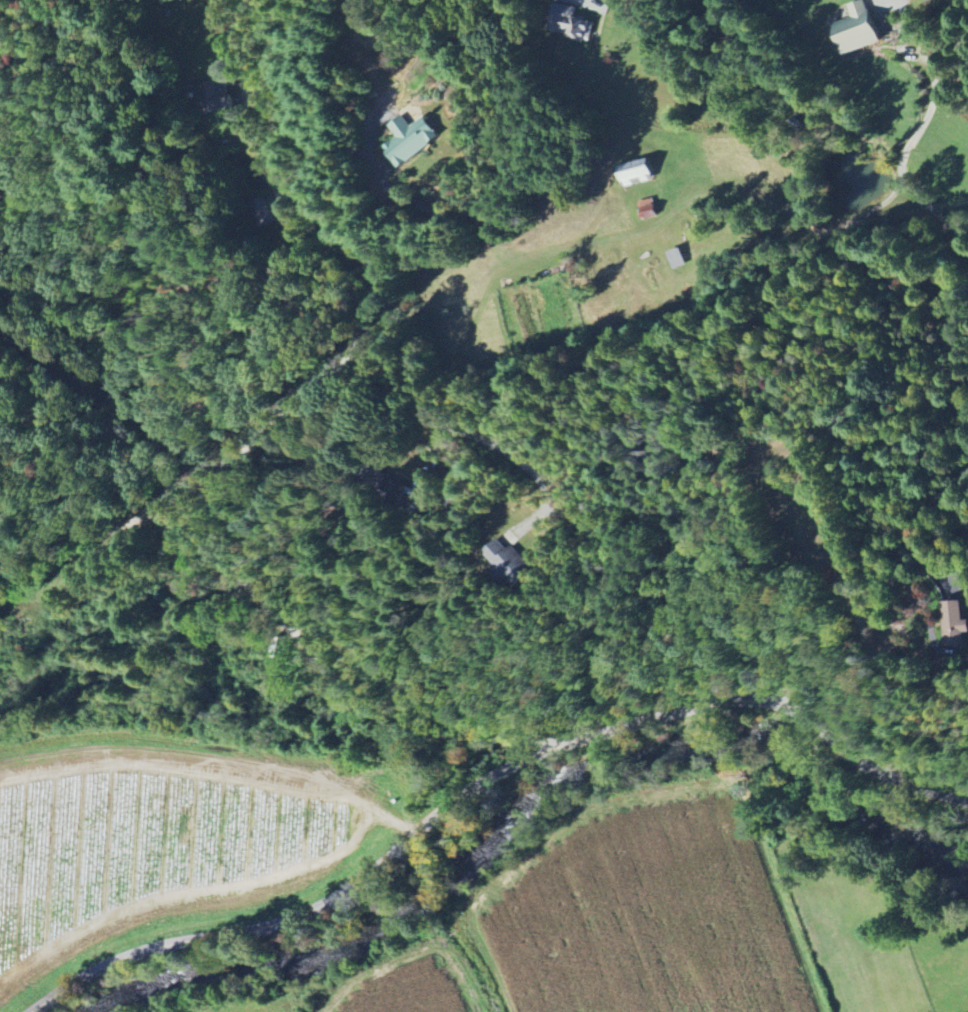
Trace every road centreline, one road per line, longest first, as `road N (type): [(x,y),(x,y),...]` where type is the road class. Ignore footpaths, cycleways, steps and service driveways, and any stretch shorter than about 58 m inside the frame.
road 1 (residential): [(967,804),(892,779),(816,720),(772,702),(674,709),(490,776),(442,803),(331,901),(258,930),(125,957),(29,1011)]
road 2 (residential): [(559,748),(382,712),(198,536),(214,479),(336,373),(353,332),(248,132)]

